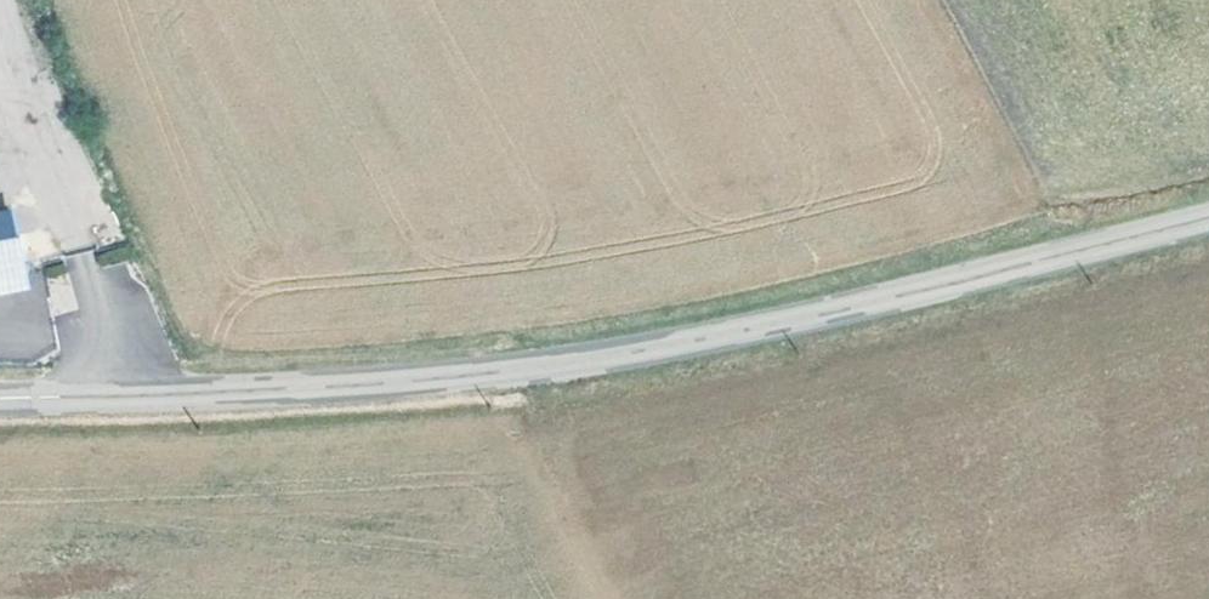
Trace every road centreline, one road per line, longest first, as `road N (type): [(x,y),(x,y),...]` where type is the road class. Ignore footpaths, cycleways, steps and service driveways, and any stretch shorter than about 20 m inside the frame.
road 1 (tertiary): [(1208,219),(919,293),(526,369),(187,397),(0,400)]

